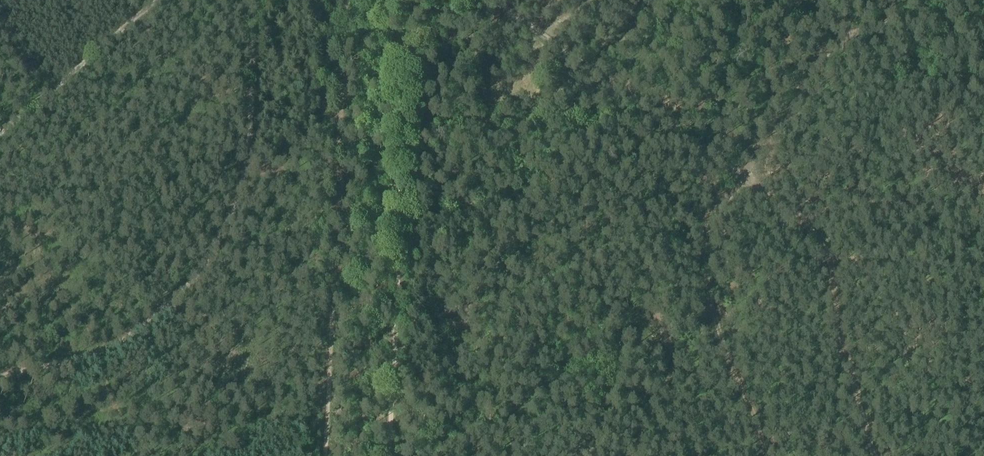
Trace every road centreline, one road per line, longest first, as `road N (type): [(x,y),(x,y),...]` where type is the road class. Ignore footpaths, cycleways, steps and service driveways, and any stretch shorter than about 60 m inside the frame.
road 1 (track): [(0,377),(124,337),(207,257),(239,193),(256,0)]
road 2 (track): [(868,455),(829,258),(743,178)]
road 3 (track): [(765,455),(735,388),(704,274),(711,221),(743,178)]
road 4 (track): [(802,225),(886,207),(983,220)]
road 5 (track): [(711,311),(628,455)]

